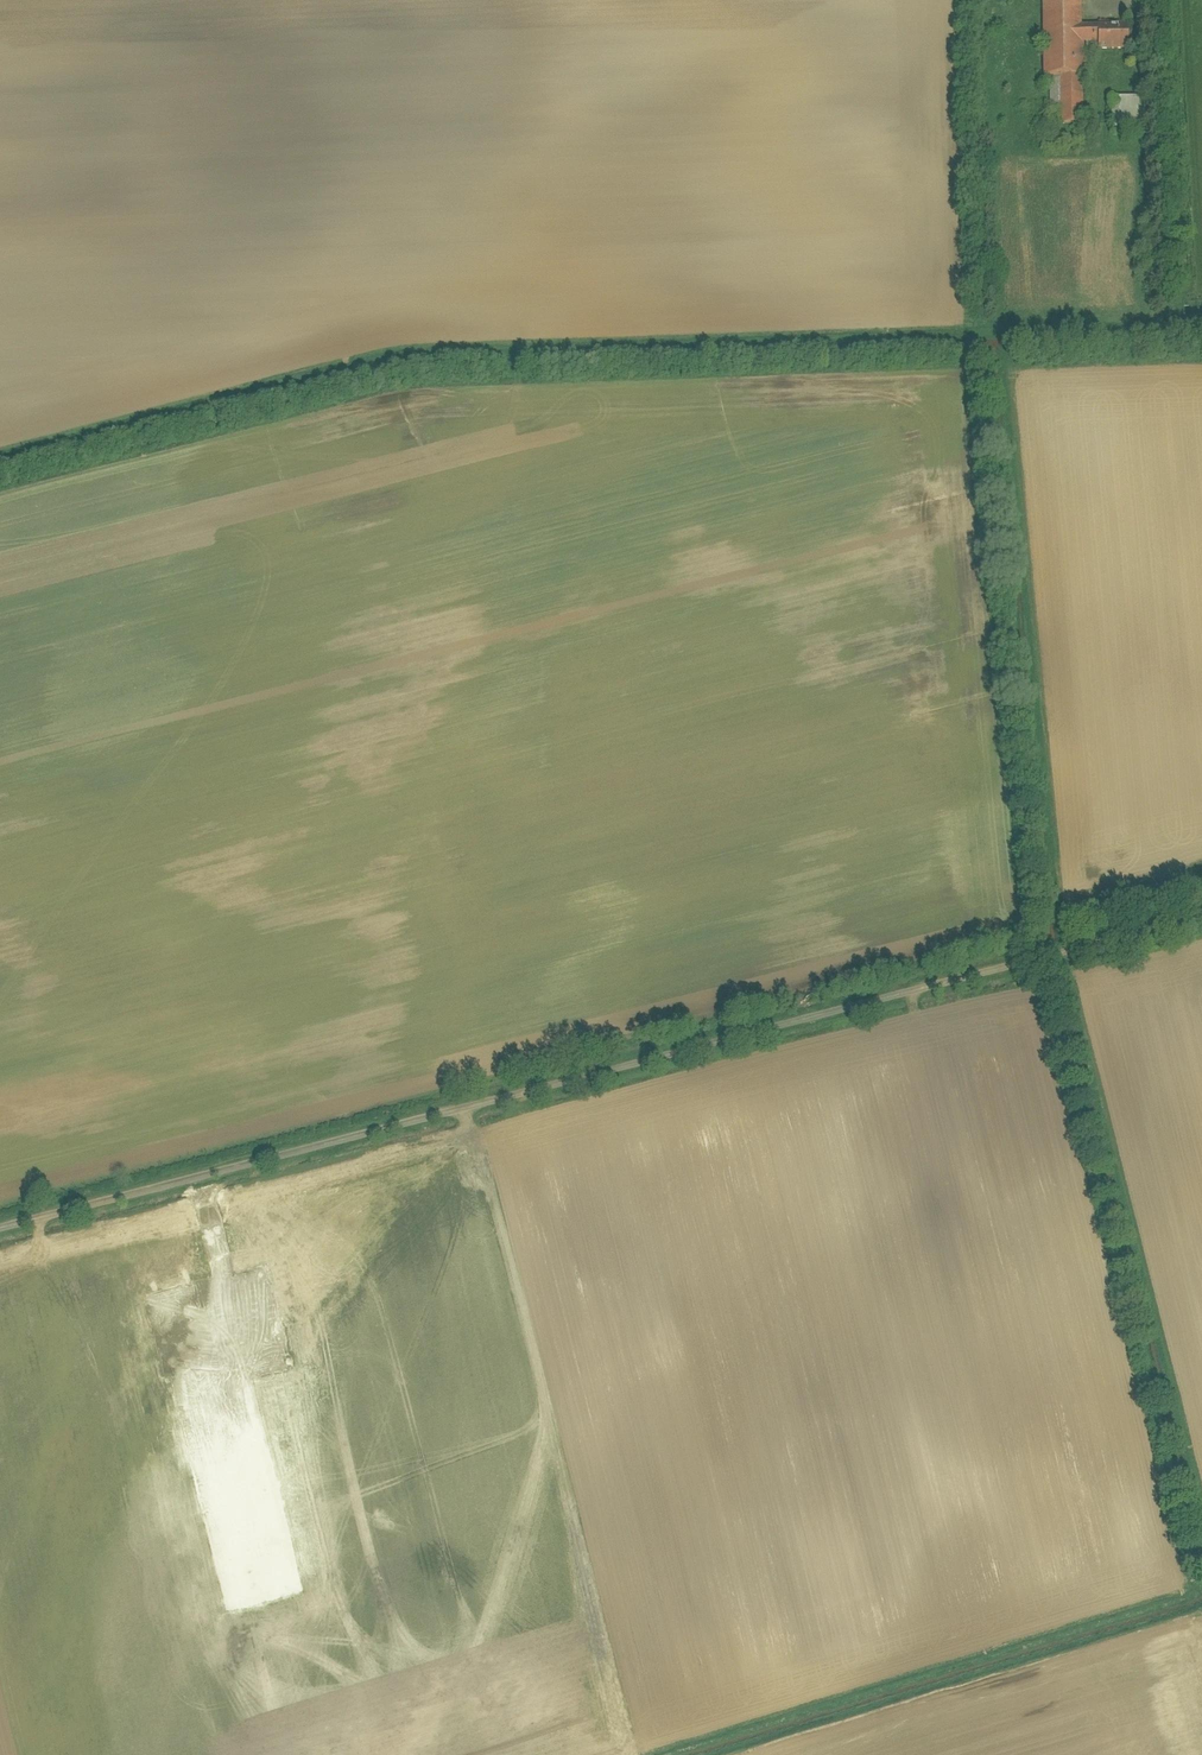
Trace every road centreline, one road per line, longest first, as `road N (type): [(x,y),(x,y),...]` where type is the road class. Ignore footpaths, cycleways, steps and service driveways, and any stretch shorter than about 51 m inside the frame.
road 1 (unclassified): [(1201,923),(0,1232)]

